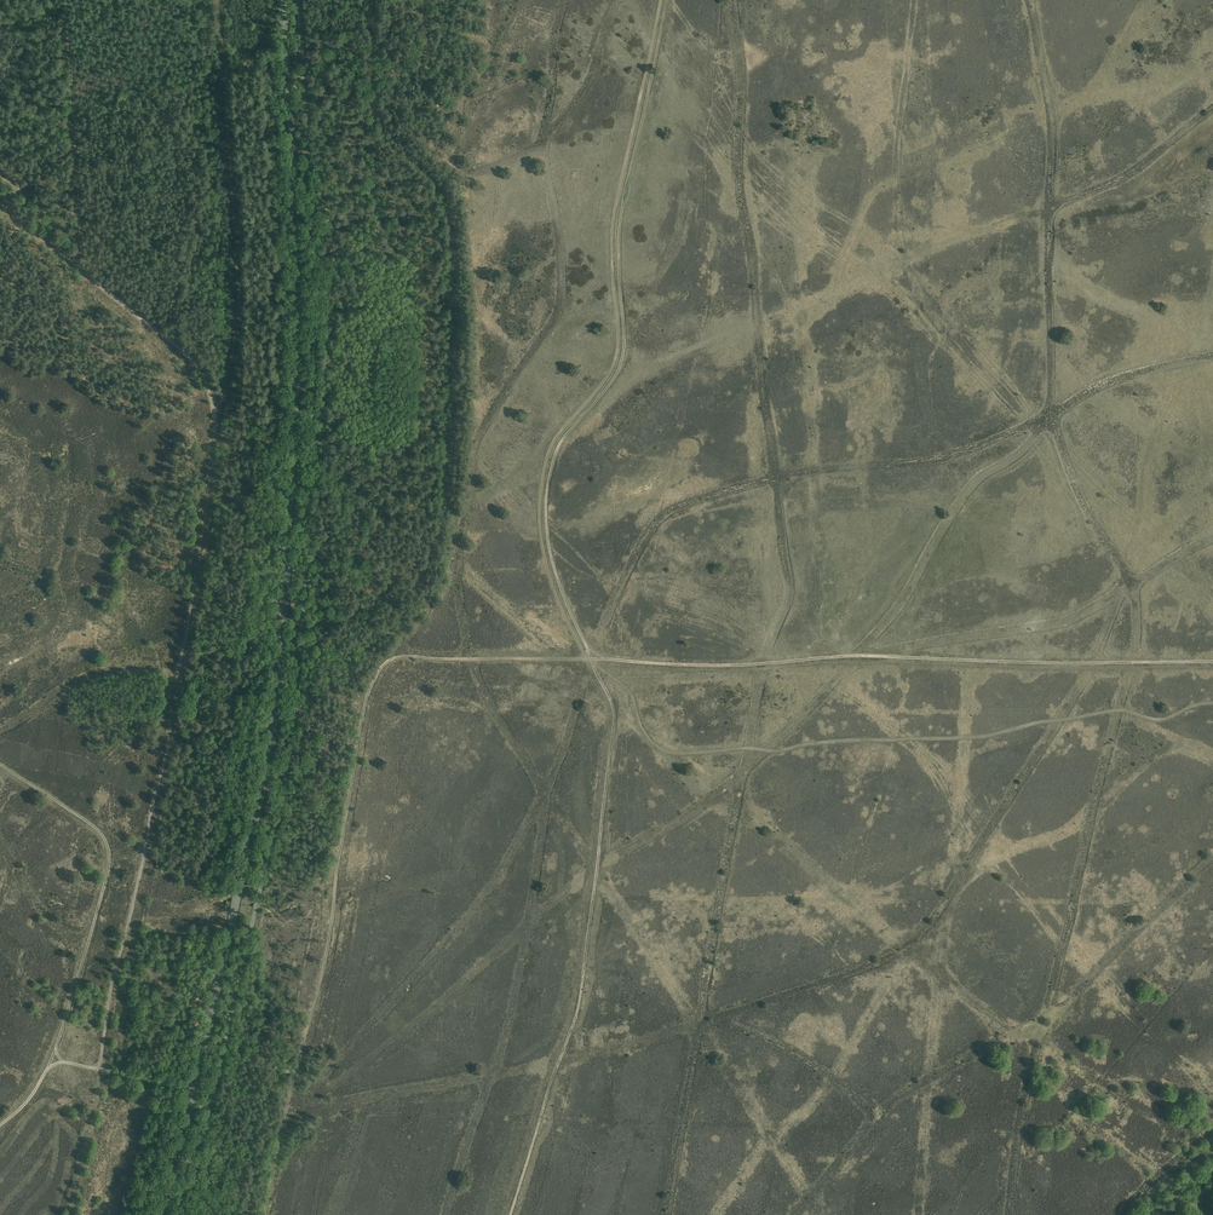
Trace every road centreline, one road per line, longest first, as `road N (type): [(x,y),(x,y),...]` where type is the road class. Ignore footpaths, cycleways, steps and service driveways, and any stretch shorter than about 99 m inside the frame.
road 1 (secondary): [(166,1214),(279,694),(298,271),(282,0)]
road 2 (track): [(100,1069),(167,750),(207,507),(214,408),(183,351),(0,204)]
road 3 (track): [(667,0),(620,227),(620,365),(558,447),(548,487),(550,552),(590,659)]
road 4 (track): [(590,659),(1212,662)]
road 5 (track): [(590,659),(614,714),(580,999),(511,1214)]
road 6 (track): [(214,408),(227,390),(238,284),(220,0)]
road 7 (track): [(0,763),(99,830),(109,850),(53,1059),(100,1069)]
road 8 (track): [(90,277),(78,243),(67,0)]

